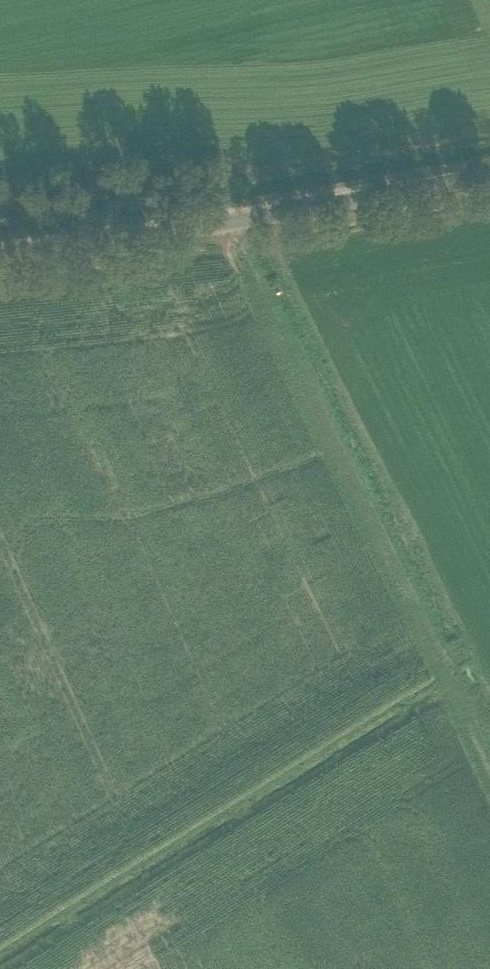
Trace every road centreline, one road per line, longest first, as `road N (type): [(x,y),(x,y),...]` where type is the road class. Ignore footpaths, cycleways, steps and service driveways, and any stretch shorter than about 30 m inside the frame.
road 1 (unclassified): [(0,258),(71,252),(489,173)]

